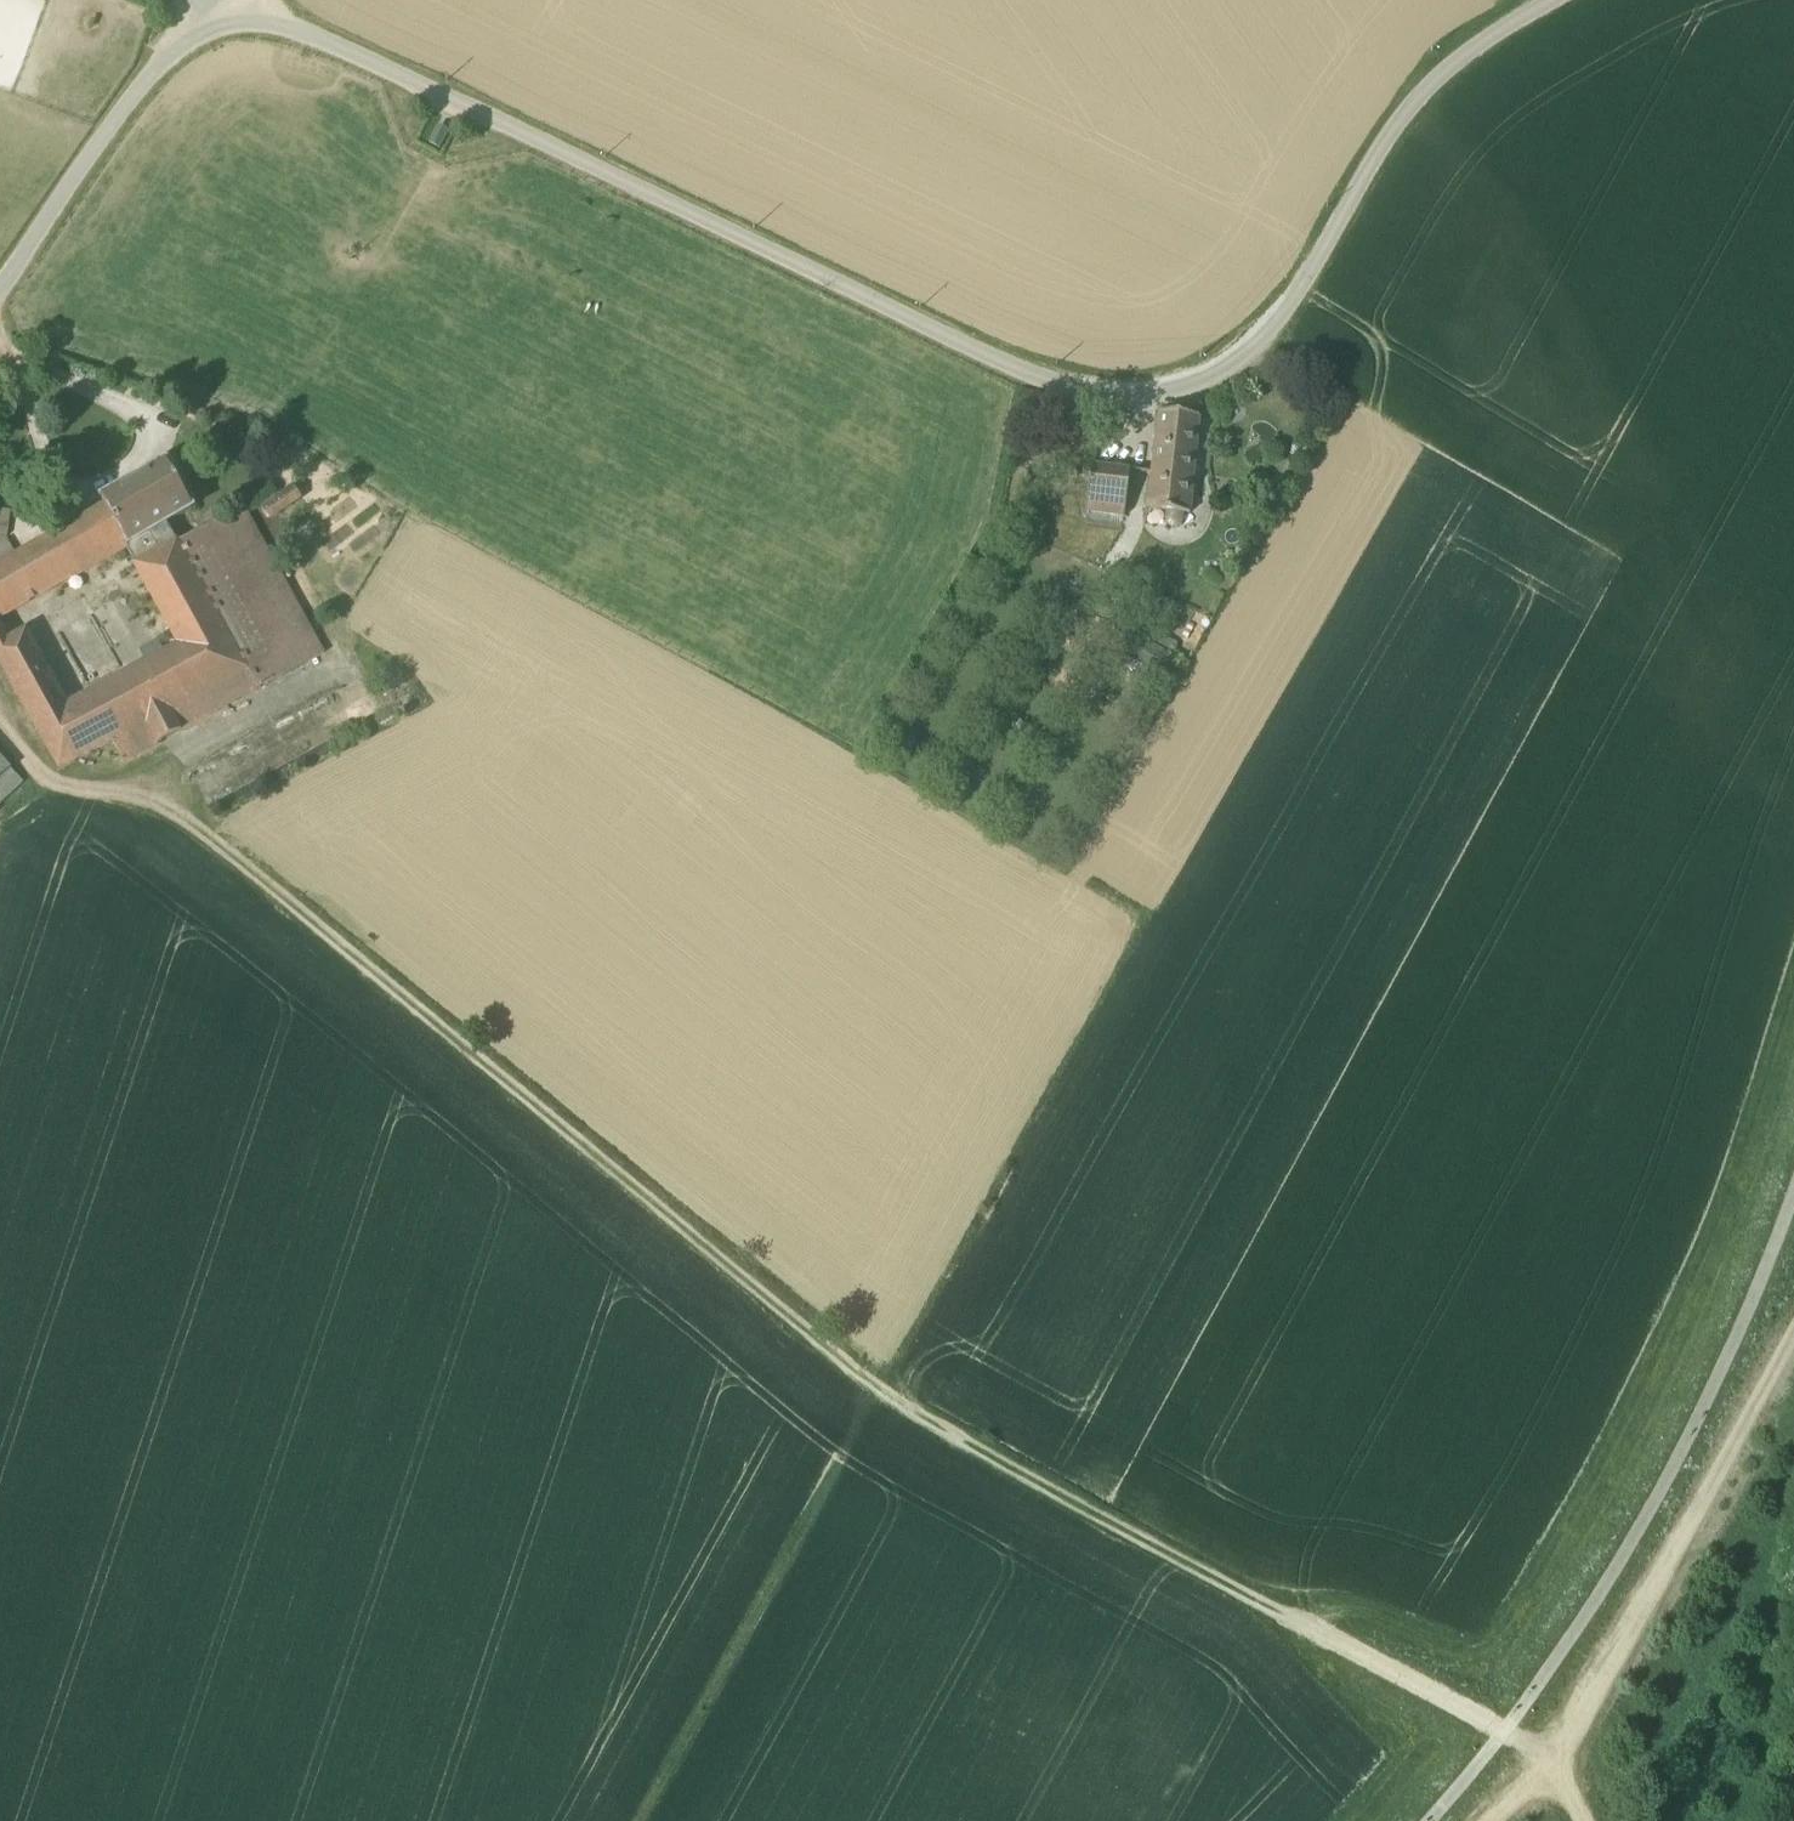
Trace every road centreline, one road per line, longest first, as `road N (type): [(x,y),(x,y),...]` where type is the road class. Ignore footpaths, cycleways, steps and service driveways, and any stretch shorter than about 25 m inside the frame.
road 1 (unclassified): [(0,300),(127,110),(169,63),(240,25),(437,99),(1033,387),(1117,407),(1164,405),(1245,365),(1284,323),(1382,153),(1432,88),(1564,0)]
road 2 (track): [(0,735),(44,784),(130,800),(216,848),(871,1395),(1295,1626)]
road 3 (track): [(1501,1820),(1553,1782),(1793,1344)]

